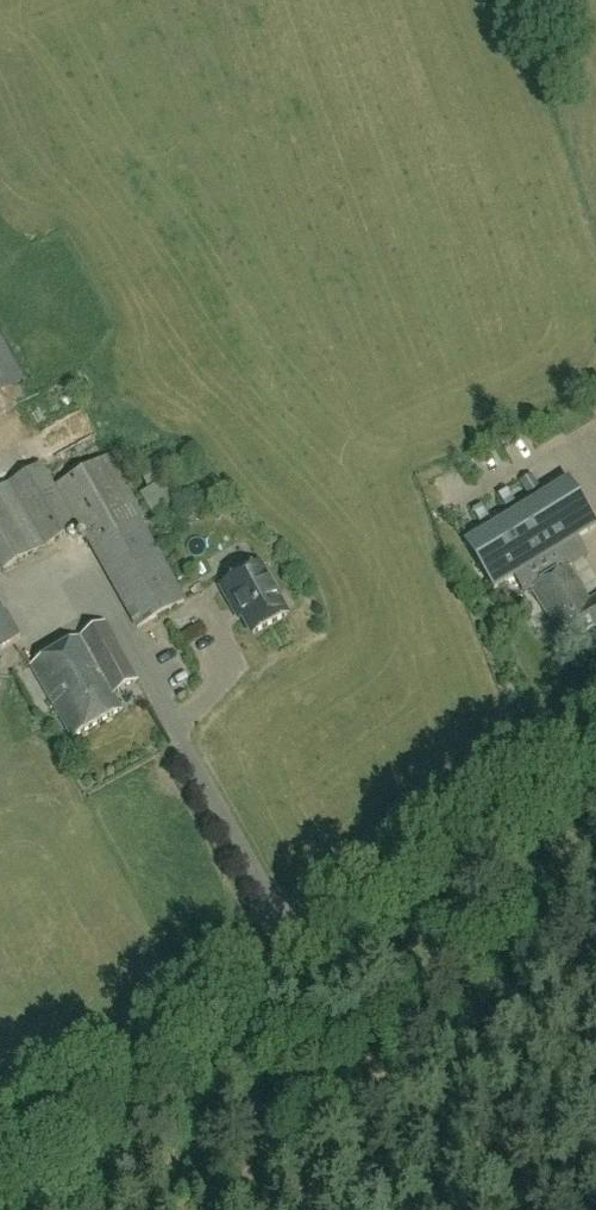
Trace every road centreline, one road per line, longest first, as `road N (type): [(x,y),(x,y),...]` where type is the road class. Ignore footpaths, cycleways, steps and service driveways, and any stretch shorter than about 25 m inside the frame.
road 1 (tertiary): [(0,1171),(595,767)]

